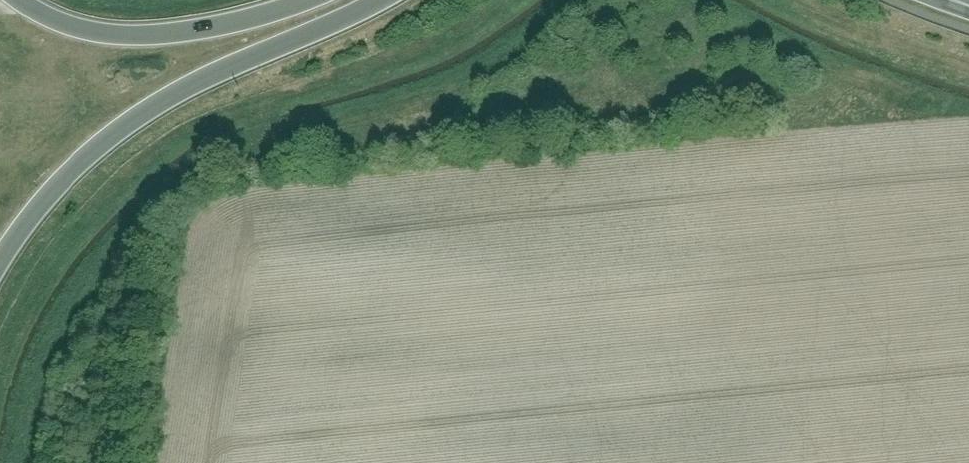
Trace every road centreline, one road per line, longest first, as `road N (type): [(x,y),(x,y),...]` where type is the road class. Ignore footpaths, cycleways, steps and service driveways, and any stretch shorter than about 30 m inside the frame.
road 1 (motorway): [(0,258),(95,147),(140,115),(385,0)]
road 2 (motorway): [(317,0),(252,22),(110,36),(55,21),(24,0)]

